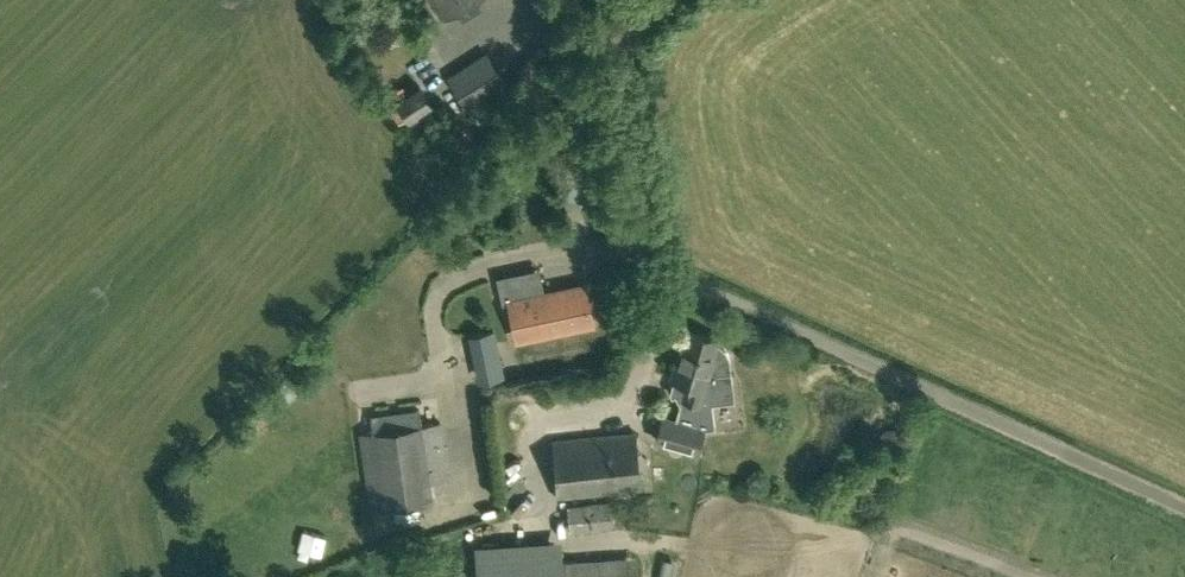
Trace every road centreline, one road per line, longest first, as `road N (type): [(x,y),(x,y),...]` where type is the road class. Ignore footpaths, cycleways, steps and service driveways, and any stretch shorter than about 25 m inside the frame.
road 1 (track): [(638,0),(622,14),(610,76),(636,232),(653,259),(1184,506)]

